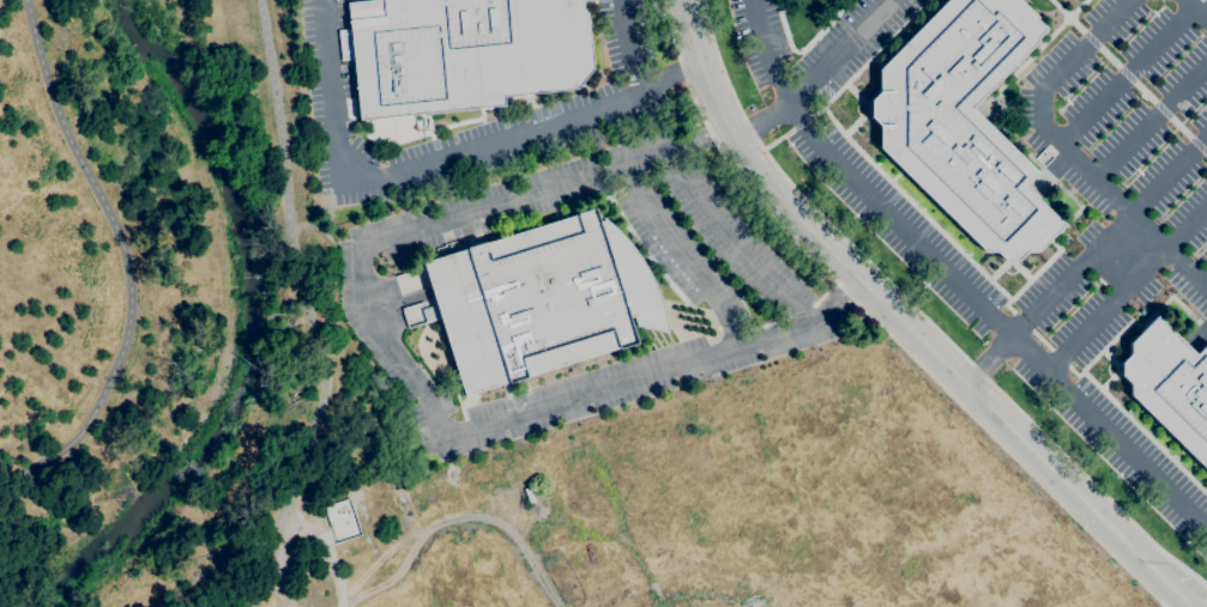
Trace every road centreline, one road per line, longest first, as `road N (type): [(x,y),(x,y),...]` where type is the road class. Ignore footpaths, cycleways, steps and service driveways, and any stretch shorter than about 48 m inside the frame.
road 1 (residential): [(1198,606),(770,181),(706,78),(687,0)]

